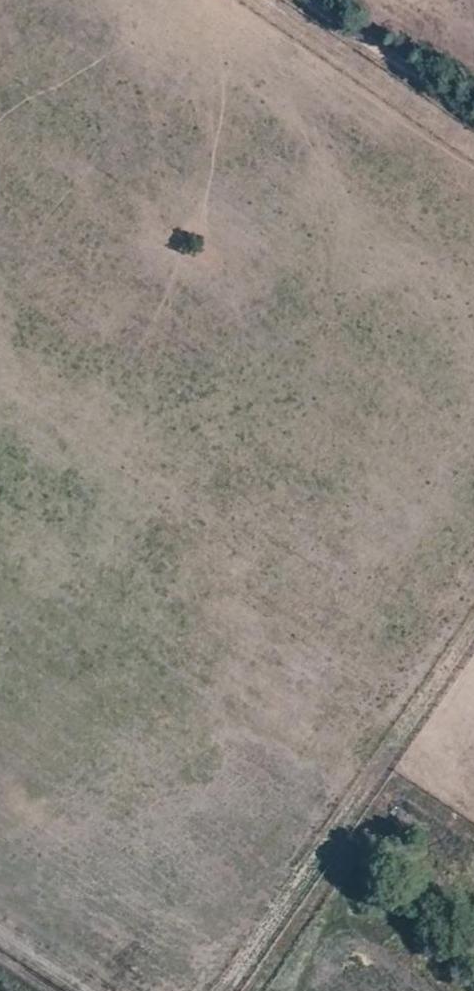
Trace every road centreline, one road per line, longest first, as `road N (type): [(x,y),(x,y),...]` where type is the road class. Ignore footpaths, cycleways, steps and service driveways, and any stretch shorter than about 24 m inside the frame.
road 1 (track): [(300,0),(473,116)]

